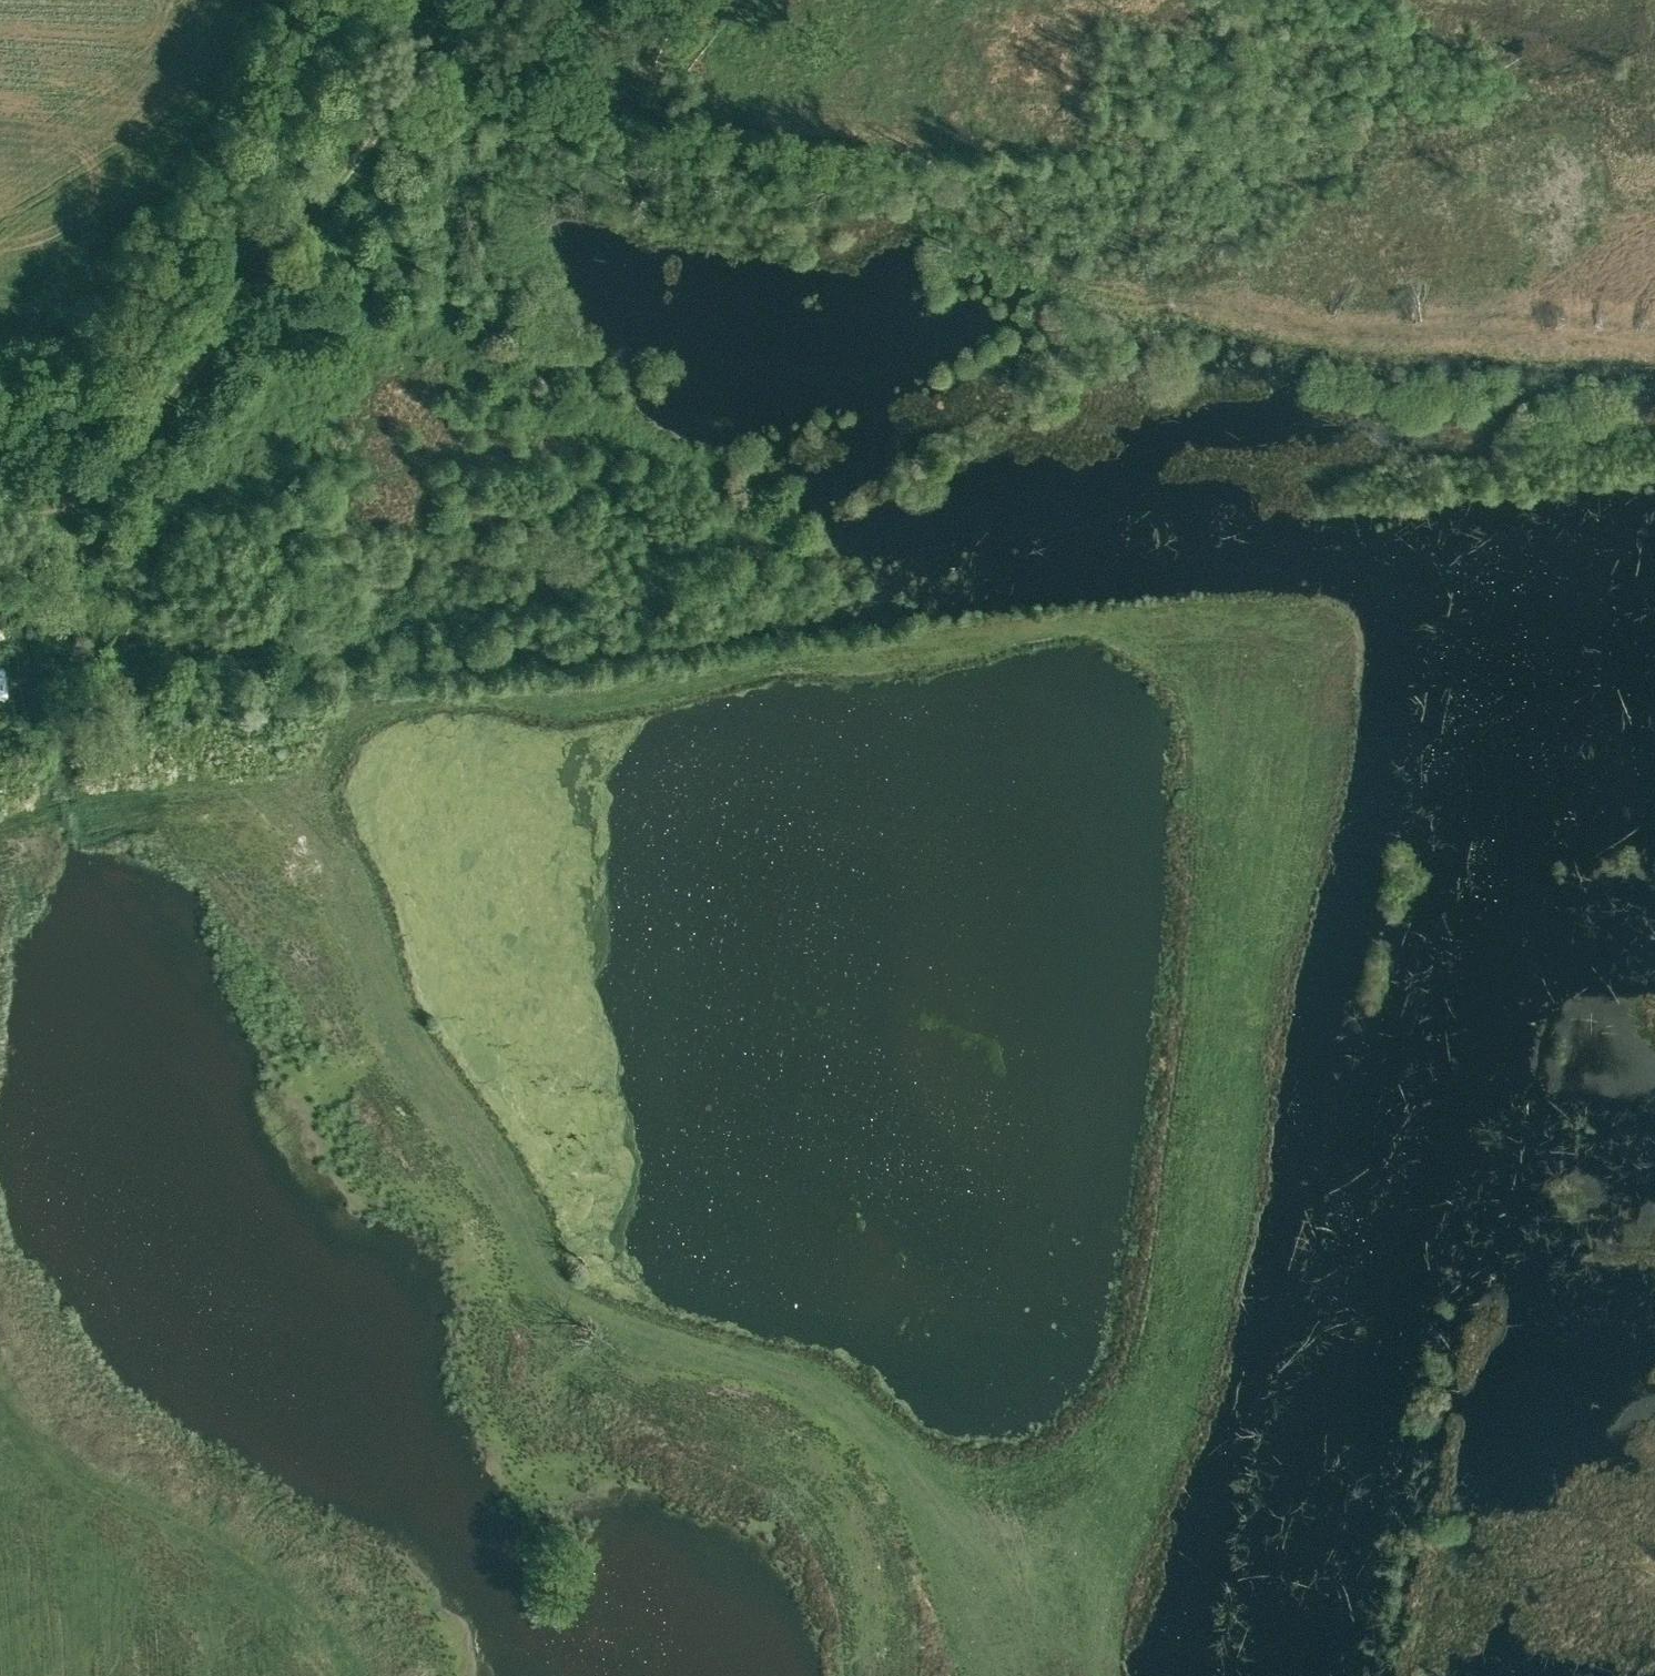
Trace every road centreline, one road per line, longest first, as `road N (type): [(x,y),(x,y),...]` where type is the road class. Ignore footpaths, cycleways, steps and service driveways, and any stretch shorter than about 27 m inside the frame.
road 1 (track): [(440,0),(398,97),(145,441),(55,507),(0,503)]

